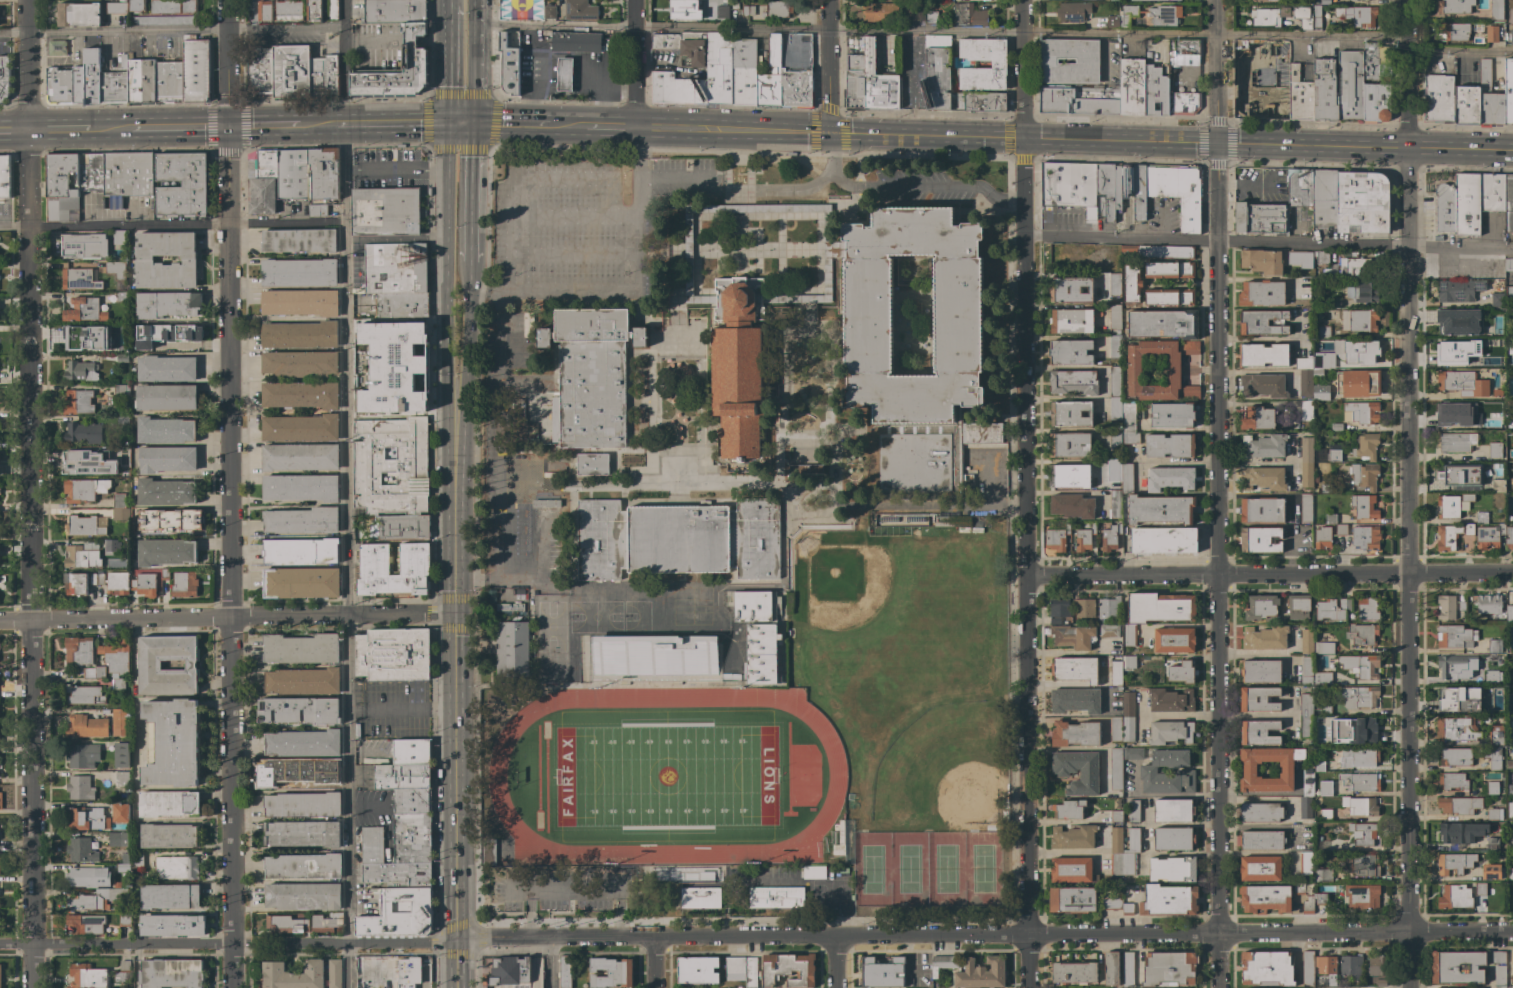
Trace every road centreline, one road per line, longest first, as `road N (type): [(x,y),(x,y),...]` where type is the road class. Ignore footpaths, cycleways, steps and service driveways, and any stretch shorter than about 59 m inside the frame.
road 1 (residential): [(1512,930),(454,940)]
road 2 (residential): [(30,987),(26,0)]
road 3 (residential): [(230,987),(227,0)]
road 4 (residential): [(1028,987),(1023,137)]
road 5 (residential): [(453,610),(0,619)]
road 6 (residential): [(1217,576),(1216,142)]
road 7 (residential): [(1408,576),(1406,150)]
road 8 (residential): [(1408,987),(1408,576)]
road 9 (residential): [(1217,987),(1217,576)]
road 10 (residential): [(1408,576),(1025,577)]
road 11 (secondary): [(454,940),(453,610)]
road 12 (secondary): [(450,172),(454,403)]
road 13 (residential): [(230,942),(0,942)]
road 14 (secondary): [(227,127),(27,128)]
road 15 (secondary): [(1216,142),(1023,137)]
road 16 (secondary): [(1406,150),(1216,142)]
road 17 (secondary): [(1023,137),(833,134)]
road 18 (secondary): [(828,134),(640,126)]
road 19 (secondary): [(453,579),(454,403)]
road 20 (residential): [(1406,150),(1406,0)]
road 21 (residential): [(1216,142),(1215,0)]
road 22 (secondary): [(466,262),(470,123)]
road 23 (residential): [(1023,137),(1021,0)]
road 24 (residential): [(828,134),(828,0)]
road 25 (residential): [(633,125),(633,0)]

